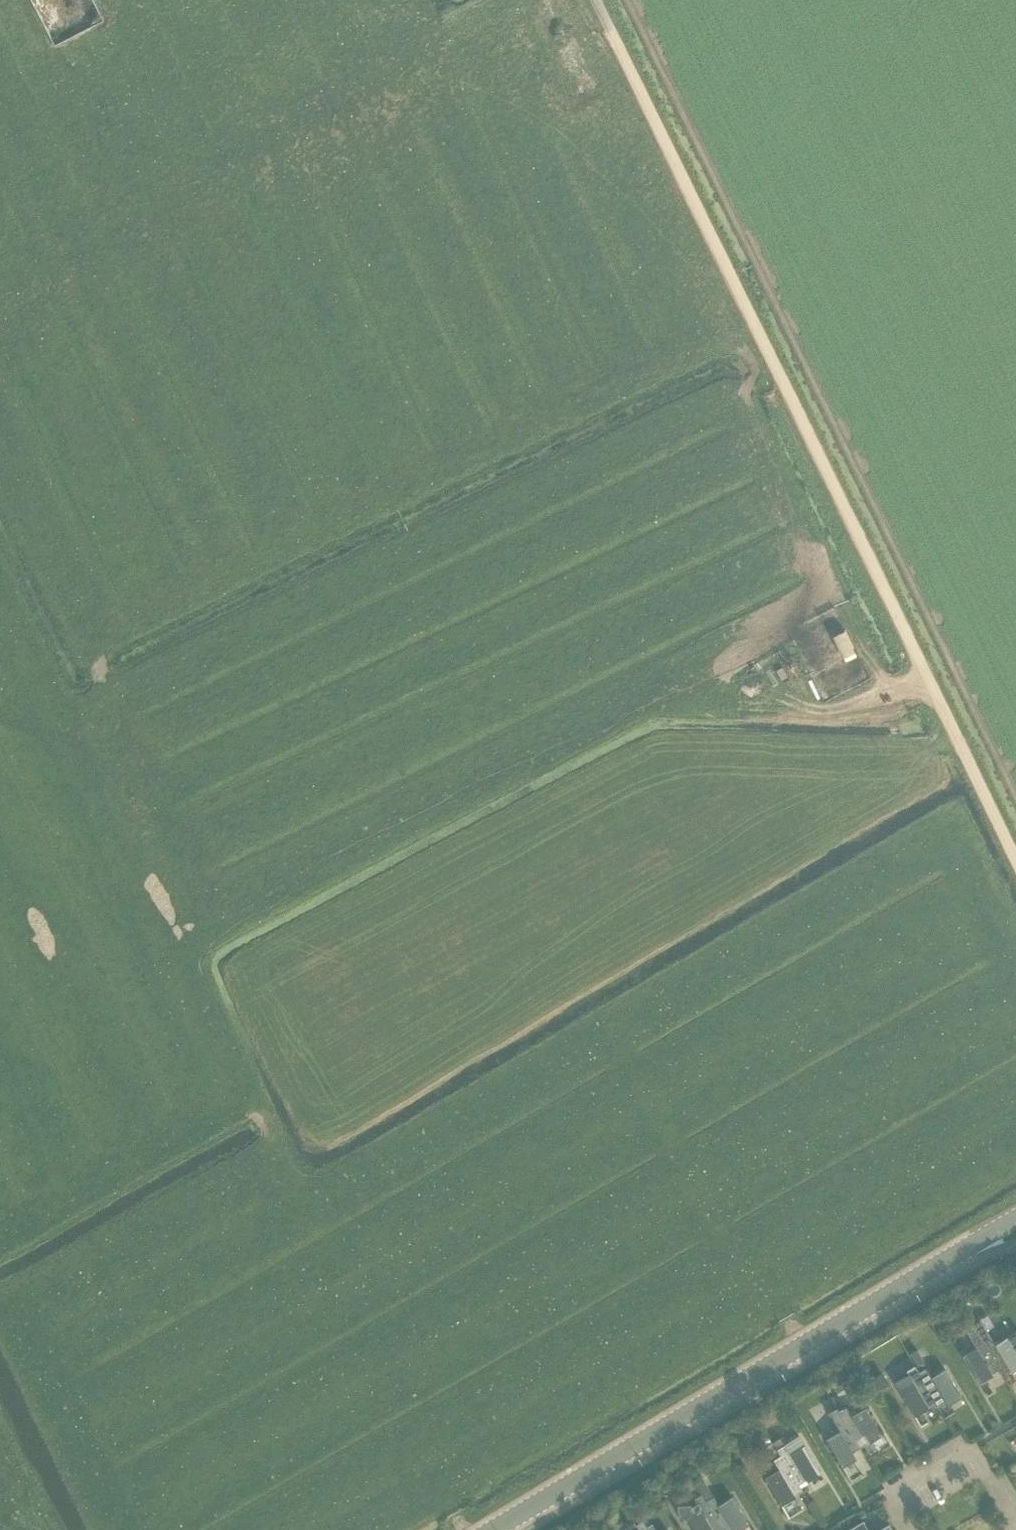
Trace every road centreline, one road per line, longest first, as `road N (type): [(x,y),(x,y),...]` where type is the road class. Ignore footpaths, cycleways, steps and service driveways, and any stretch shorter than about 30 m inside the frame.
road 1 (unclassified): [(1015,860),(595,0)]
road 2 (tertiary): [(496,1529),(1015,1219)]

